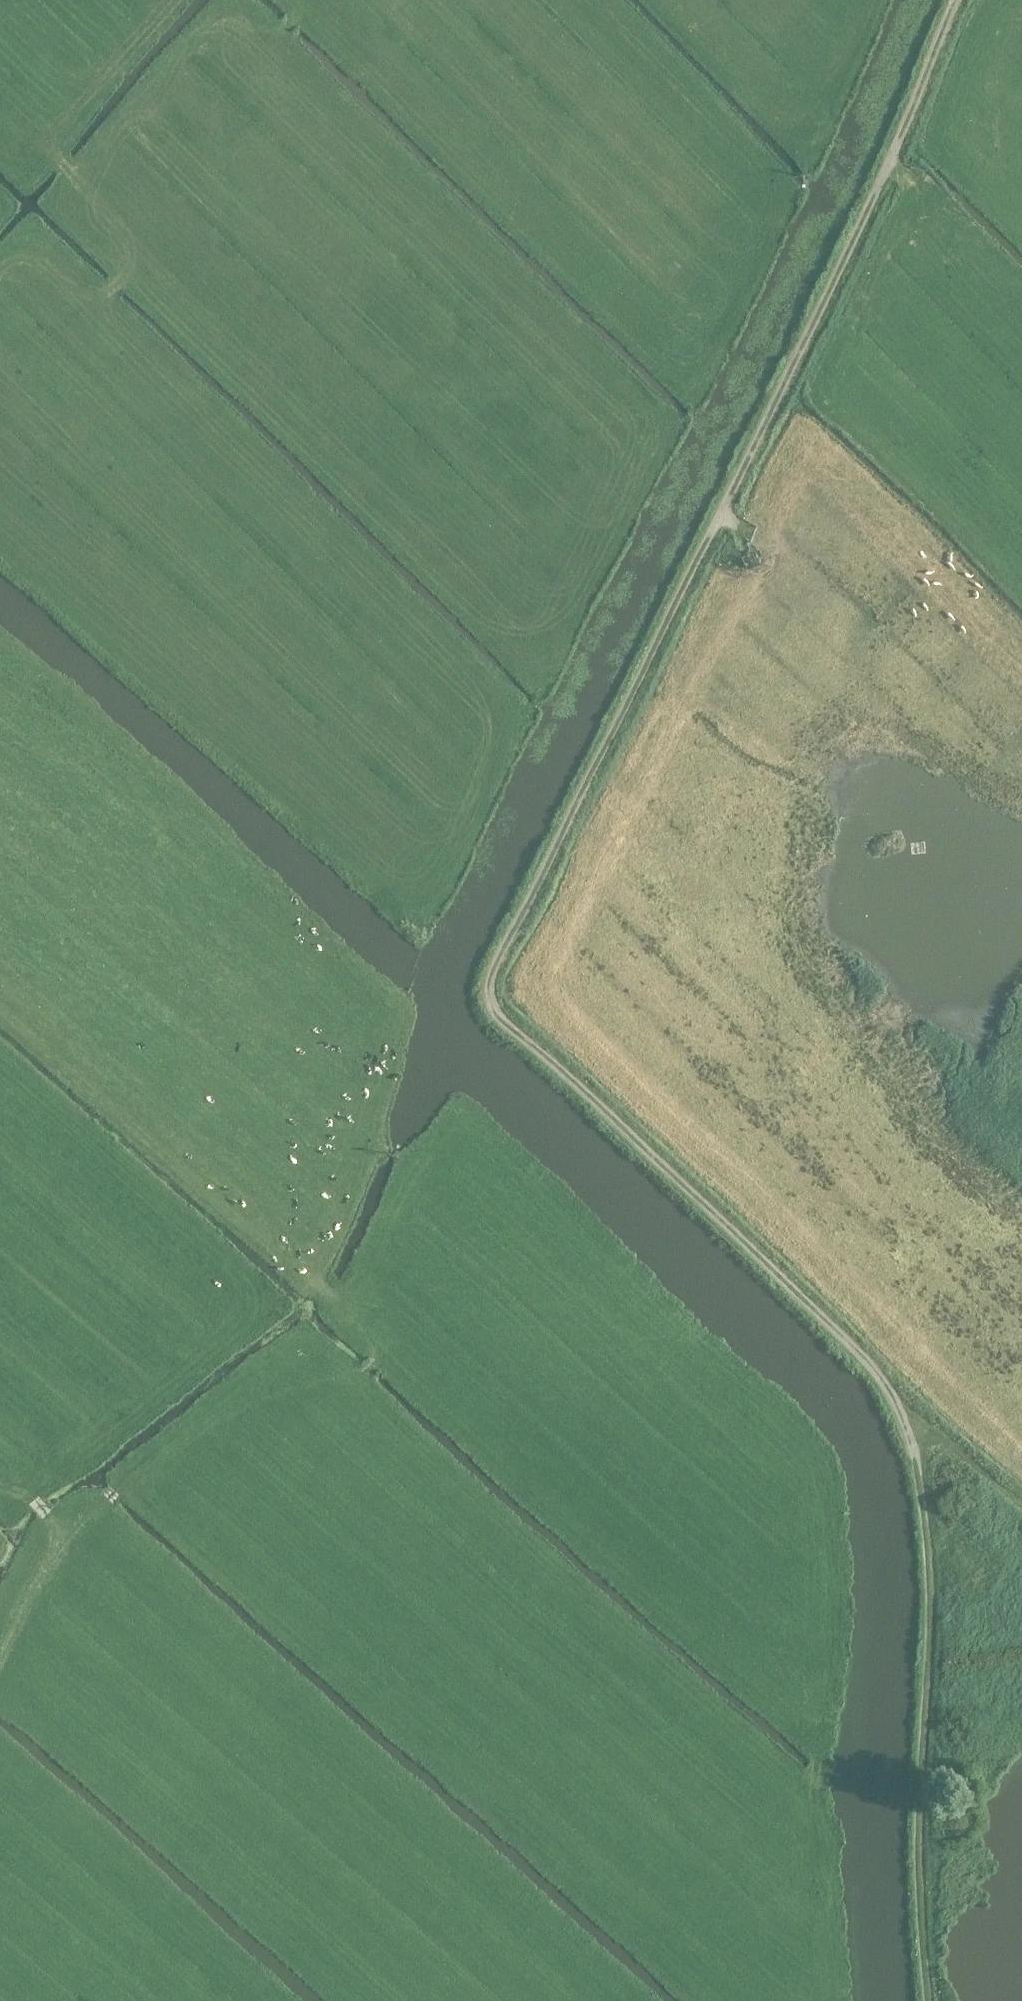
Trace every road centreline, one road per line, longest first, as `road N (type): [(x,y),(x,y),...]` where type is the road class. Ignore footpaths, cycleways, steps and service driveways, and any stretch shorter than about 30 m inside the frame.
road 1 (track): [(1021,1505),(890,1393)]

